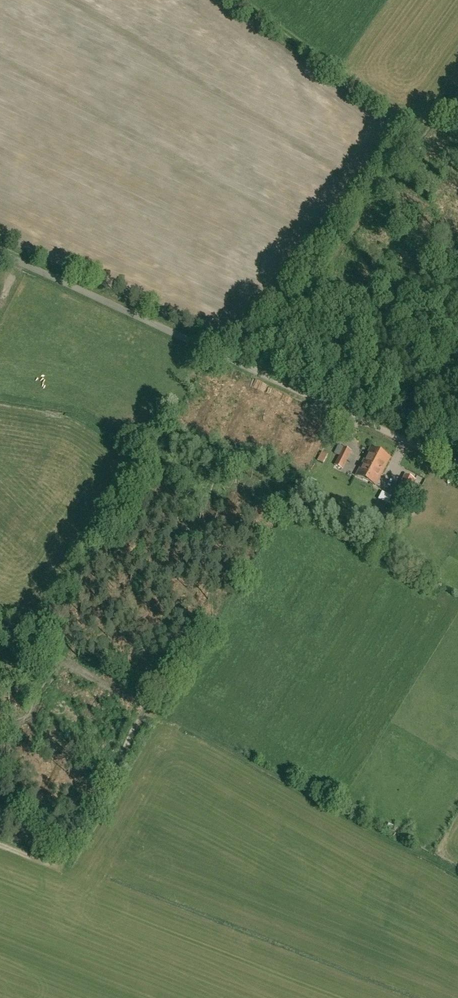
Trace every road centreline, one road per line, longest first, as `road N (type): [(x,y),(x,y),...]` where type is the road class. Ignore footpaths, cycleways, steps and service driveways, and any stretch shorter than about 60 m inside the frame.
road 1 (track): [(457,877),(155,712),(136,725),(60,859),(0,844)]
road 2 (unclassified): [(422,447),(0,253)]
road 3 (track): [(256,371),(457,92)]

